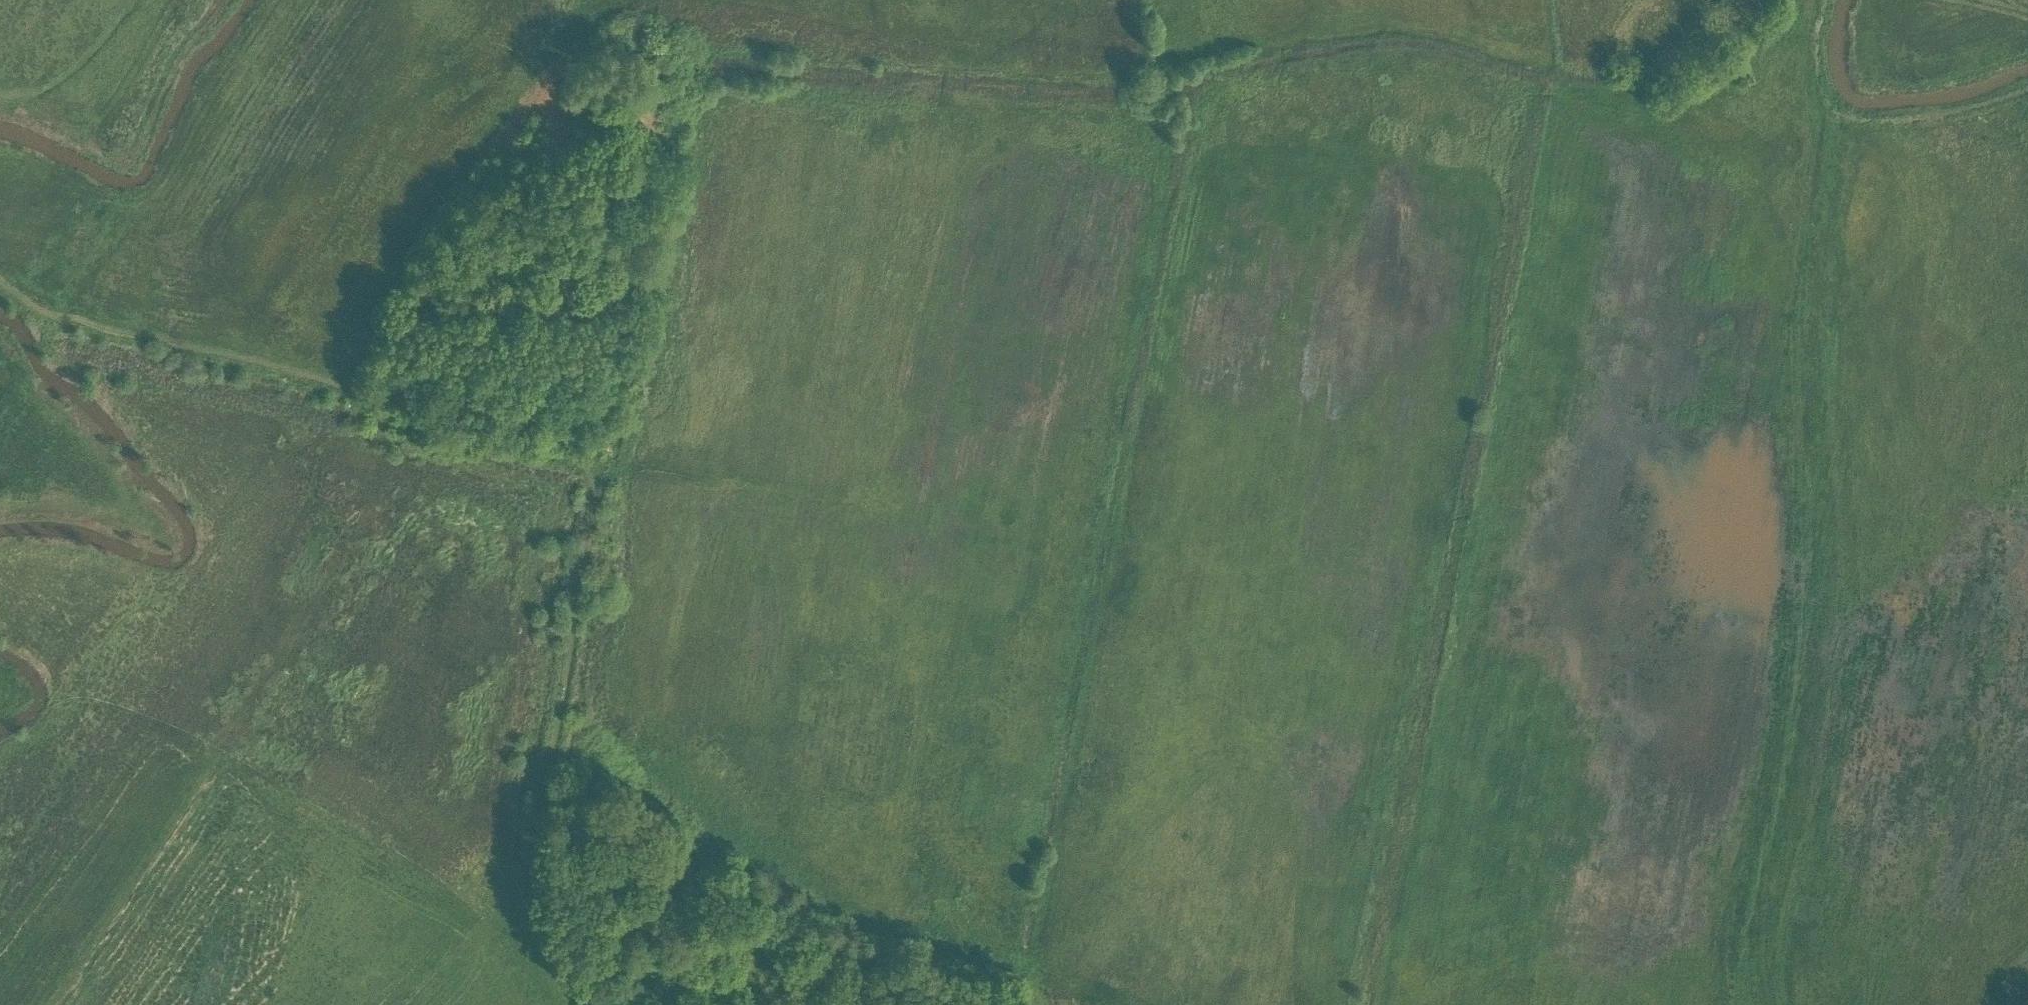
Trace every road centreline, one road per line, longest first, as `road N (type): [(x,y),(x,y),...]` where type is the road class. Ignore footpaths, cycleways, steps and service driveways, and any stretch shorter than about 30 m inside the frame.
road 1 (track): [(0,287),(43,314),(335,379),(370,417),(585,454),(593,483),(541,843),(540,915),(561,971),(588,1004)]

